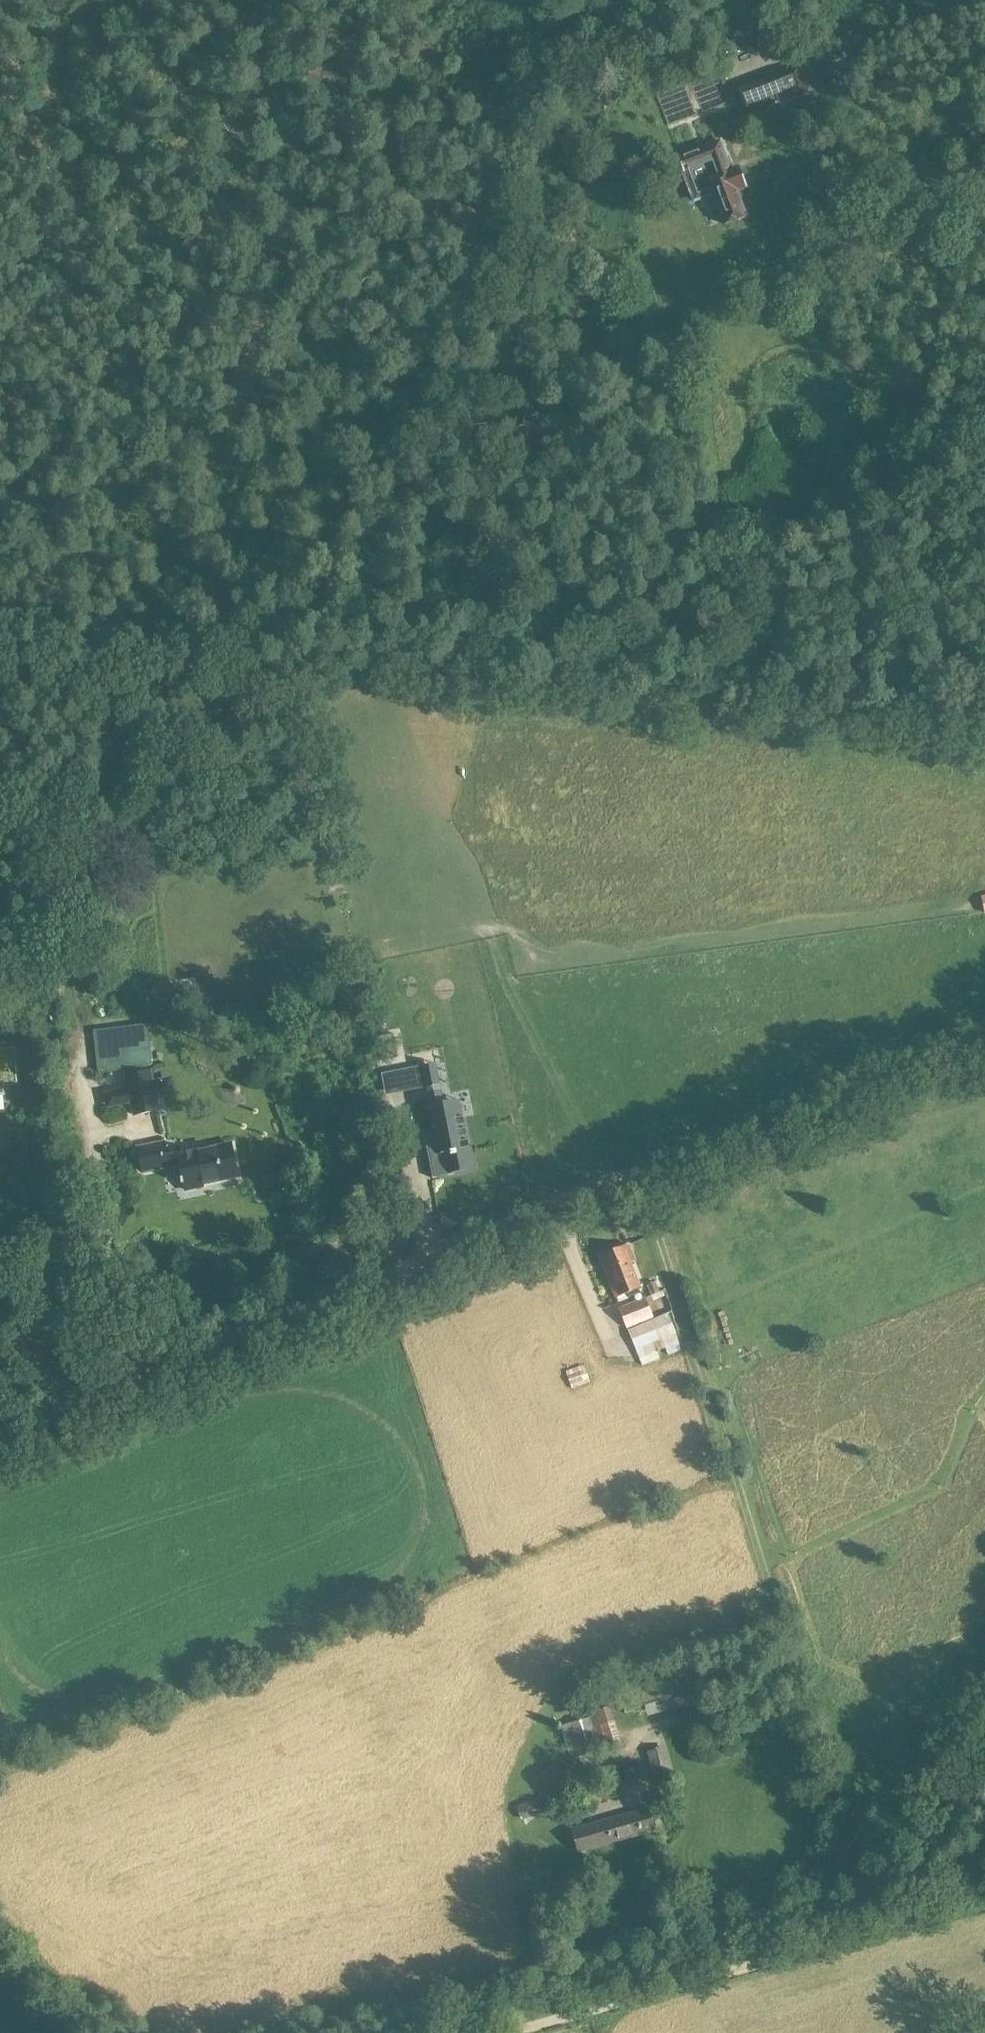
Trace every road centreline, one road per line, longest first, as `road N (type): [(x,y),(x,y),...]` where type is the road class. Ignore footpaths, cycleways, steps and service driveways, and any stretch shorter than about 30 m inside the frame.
road 1 (unclassified): [(0,1424),(984,1030)]
road 2 (track): [(984,1903),(513,2032)]
road 3 (track): [(831,220),(882,221),(984,181)]

